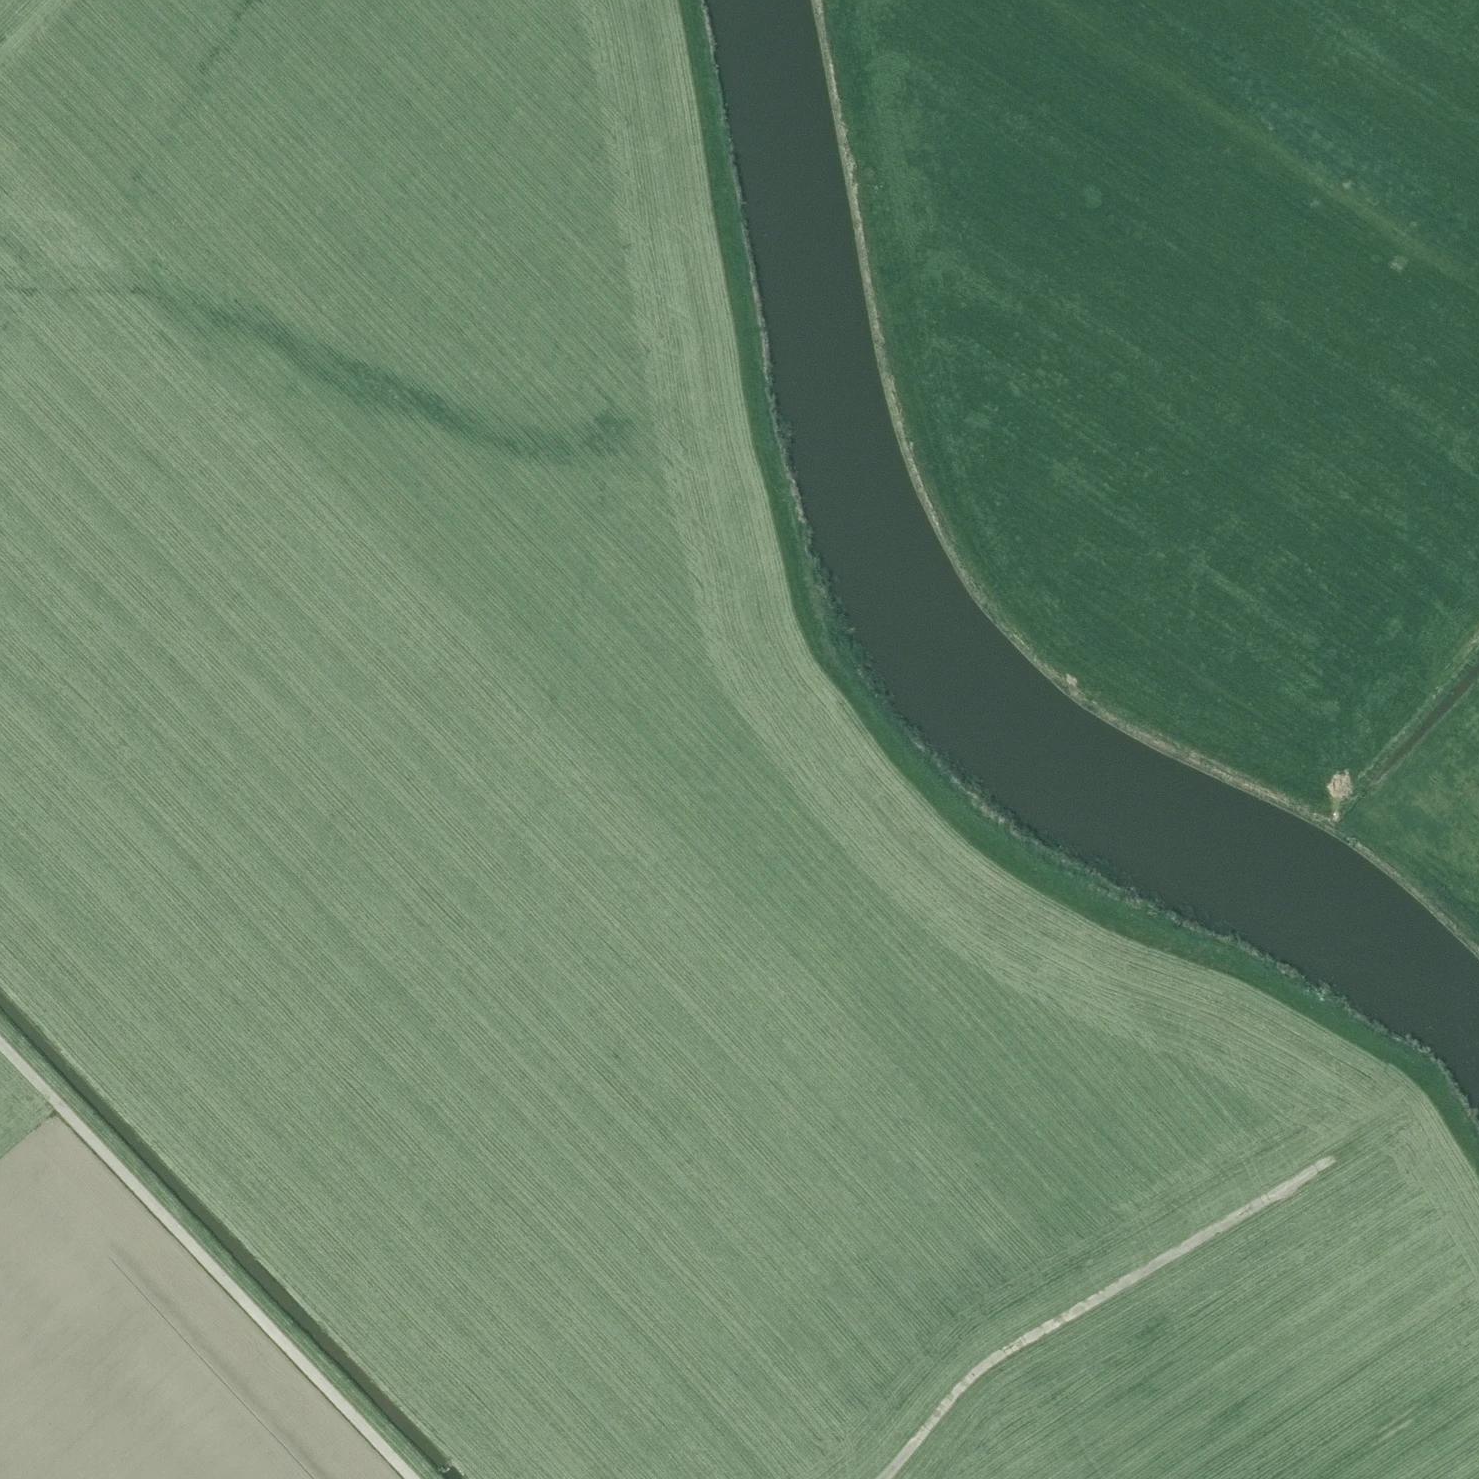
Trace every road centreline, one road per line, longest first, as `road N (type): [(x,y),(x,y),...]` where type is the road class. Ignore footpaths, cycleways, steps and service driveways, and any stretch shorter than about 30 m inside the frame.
road 1 (track): [(0,1048),(406,1478)]
road 2 (track): [(884,1478),(994,1358),(1332,1159)]

